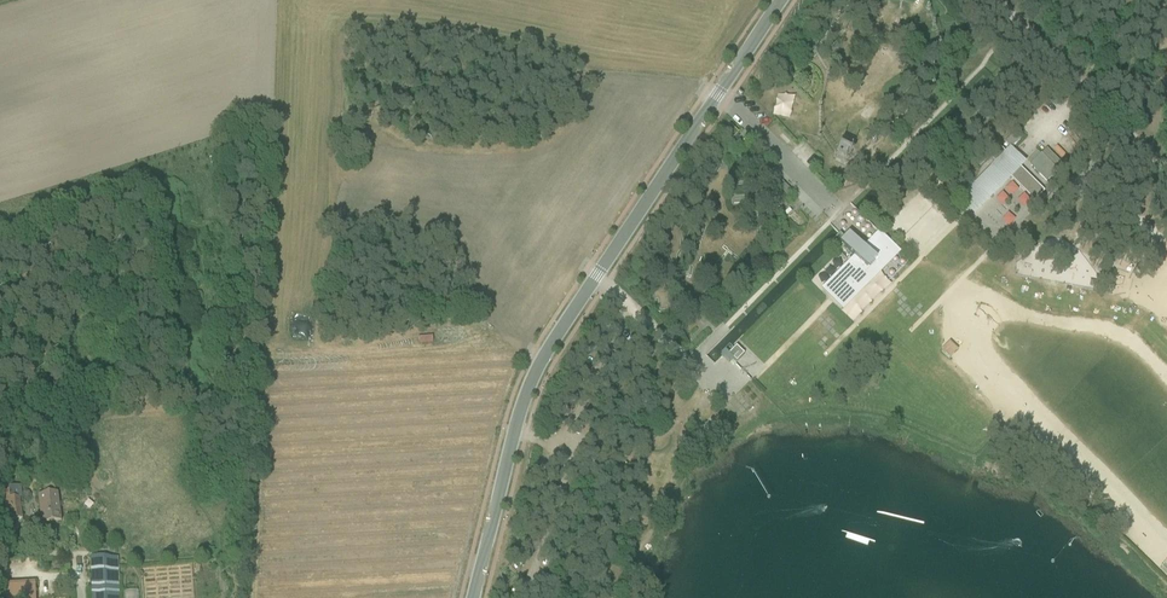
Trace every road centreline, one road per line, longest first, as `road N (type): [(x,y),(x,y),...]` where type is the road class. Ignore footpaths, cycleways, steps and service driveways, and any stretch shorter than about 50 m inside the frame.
road 1 (tertiary): [(779,0),(541,359),(523,394),(472,597)]
road 2 (track): [(1027,28),(1166,174)]

